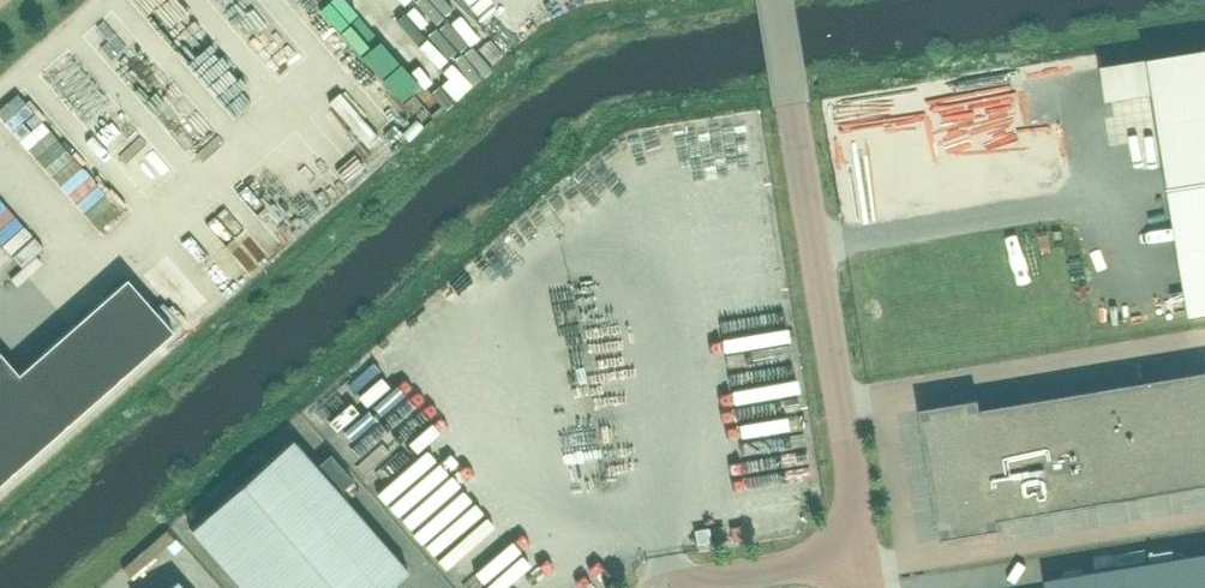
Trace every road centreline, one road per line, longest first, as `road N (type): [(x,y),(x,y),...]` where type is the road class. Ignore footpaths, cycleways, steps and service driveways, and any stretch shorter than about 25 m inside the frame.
road 1 (unclassified): [(863,554),(775,0)]
road 2 (unclassified): [(678,587),(863,554)]

